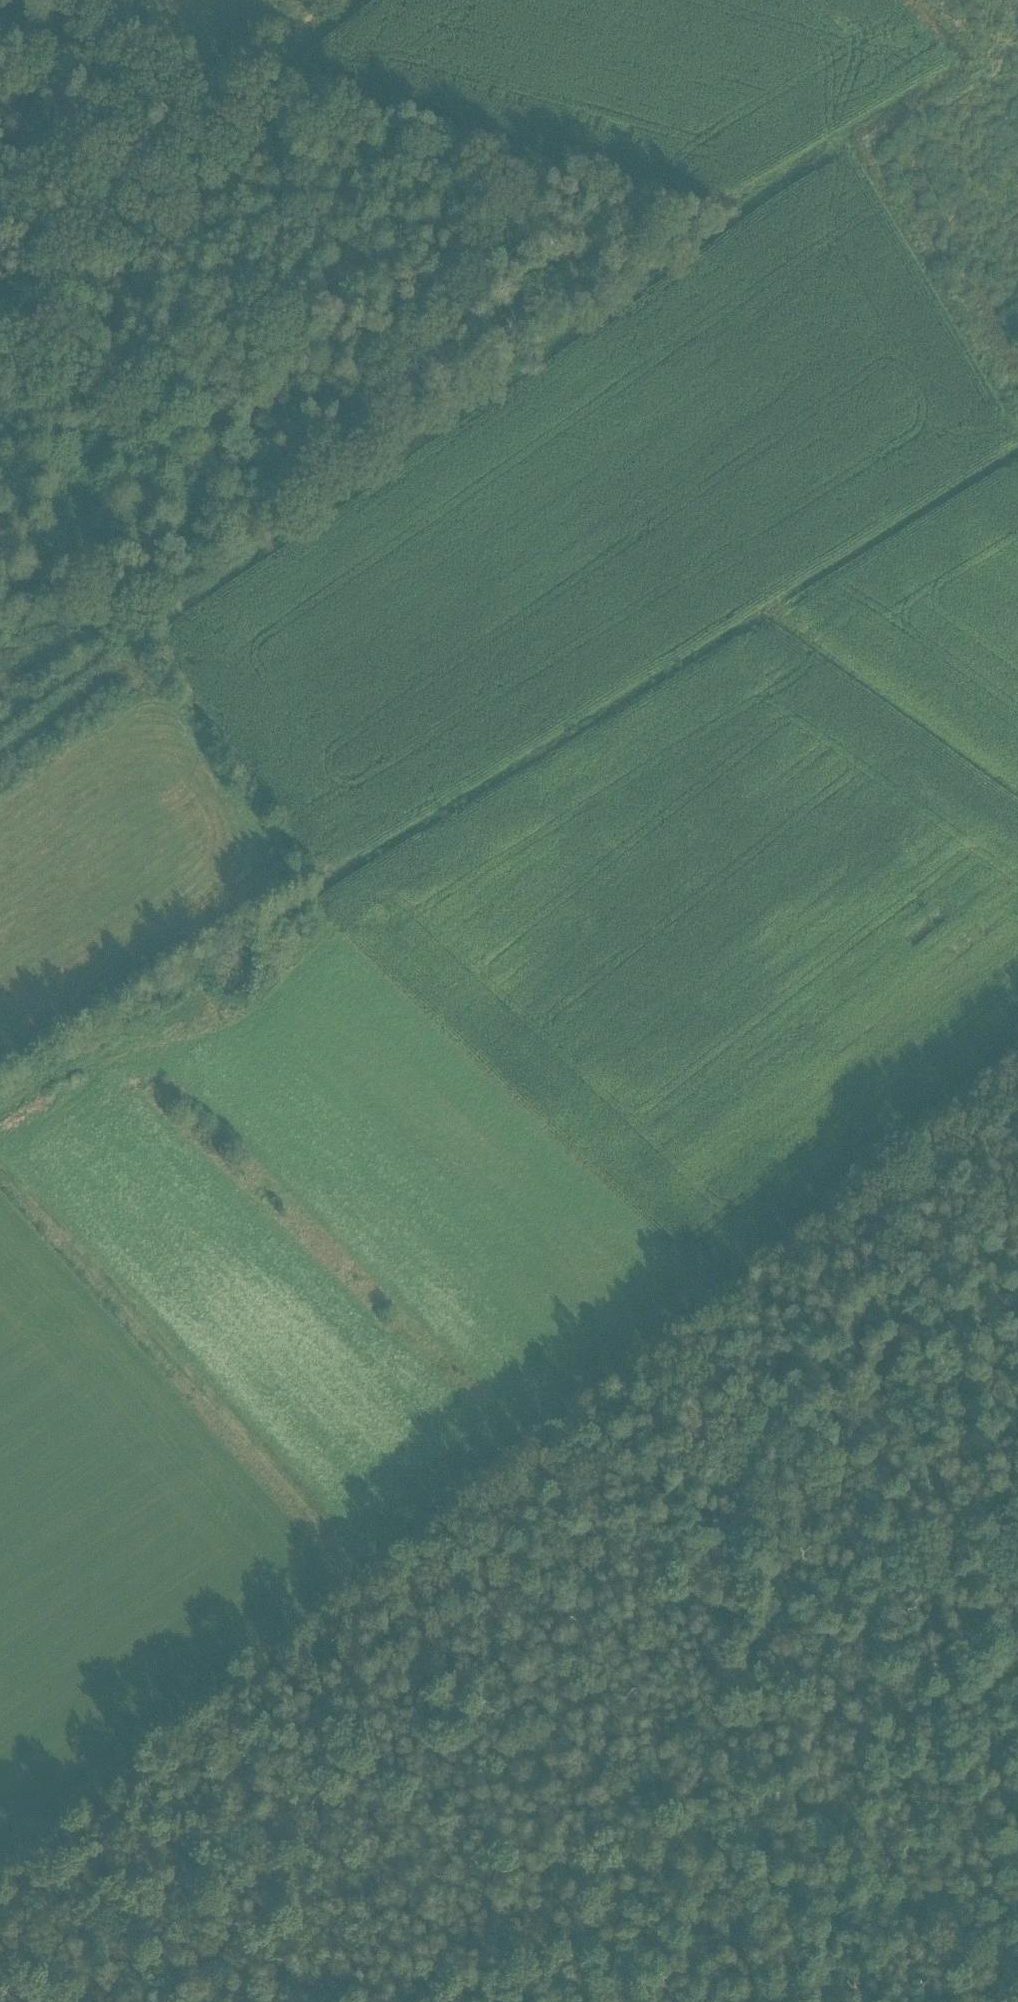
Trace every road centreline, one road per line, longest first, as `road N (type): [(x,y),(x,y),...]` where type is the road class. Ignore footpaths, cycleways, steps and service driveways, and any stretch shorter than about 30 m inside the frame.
road 1 (track): [(340,1560),(351,1581),(0,1869)]

